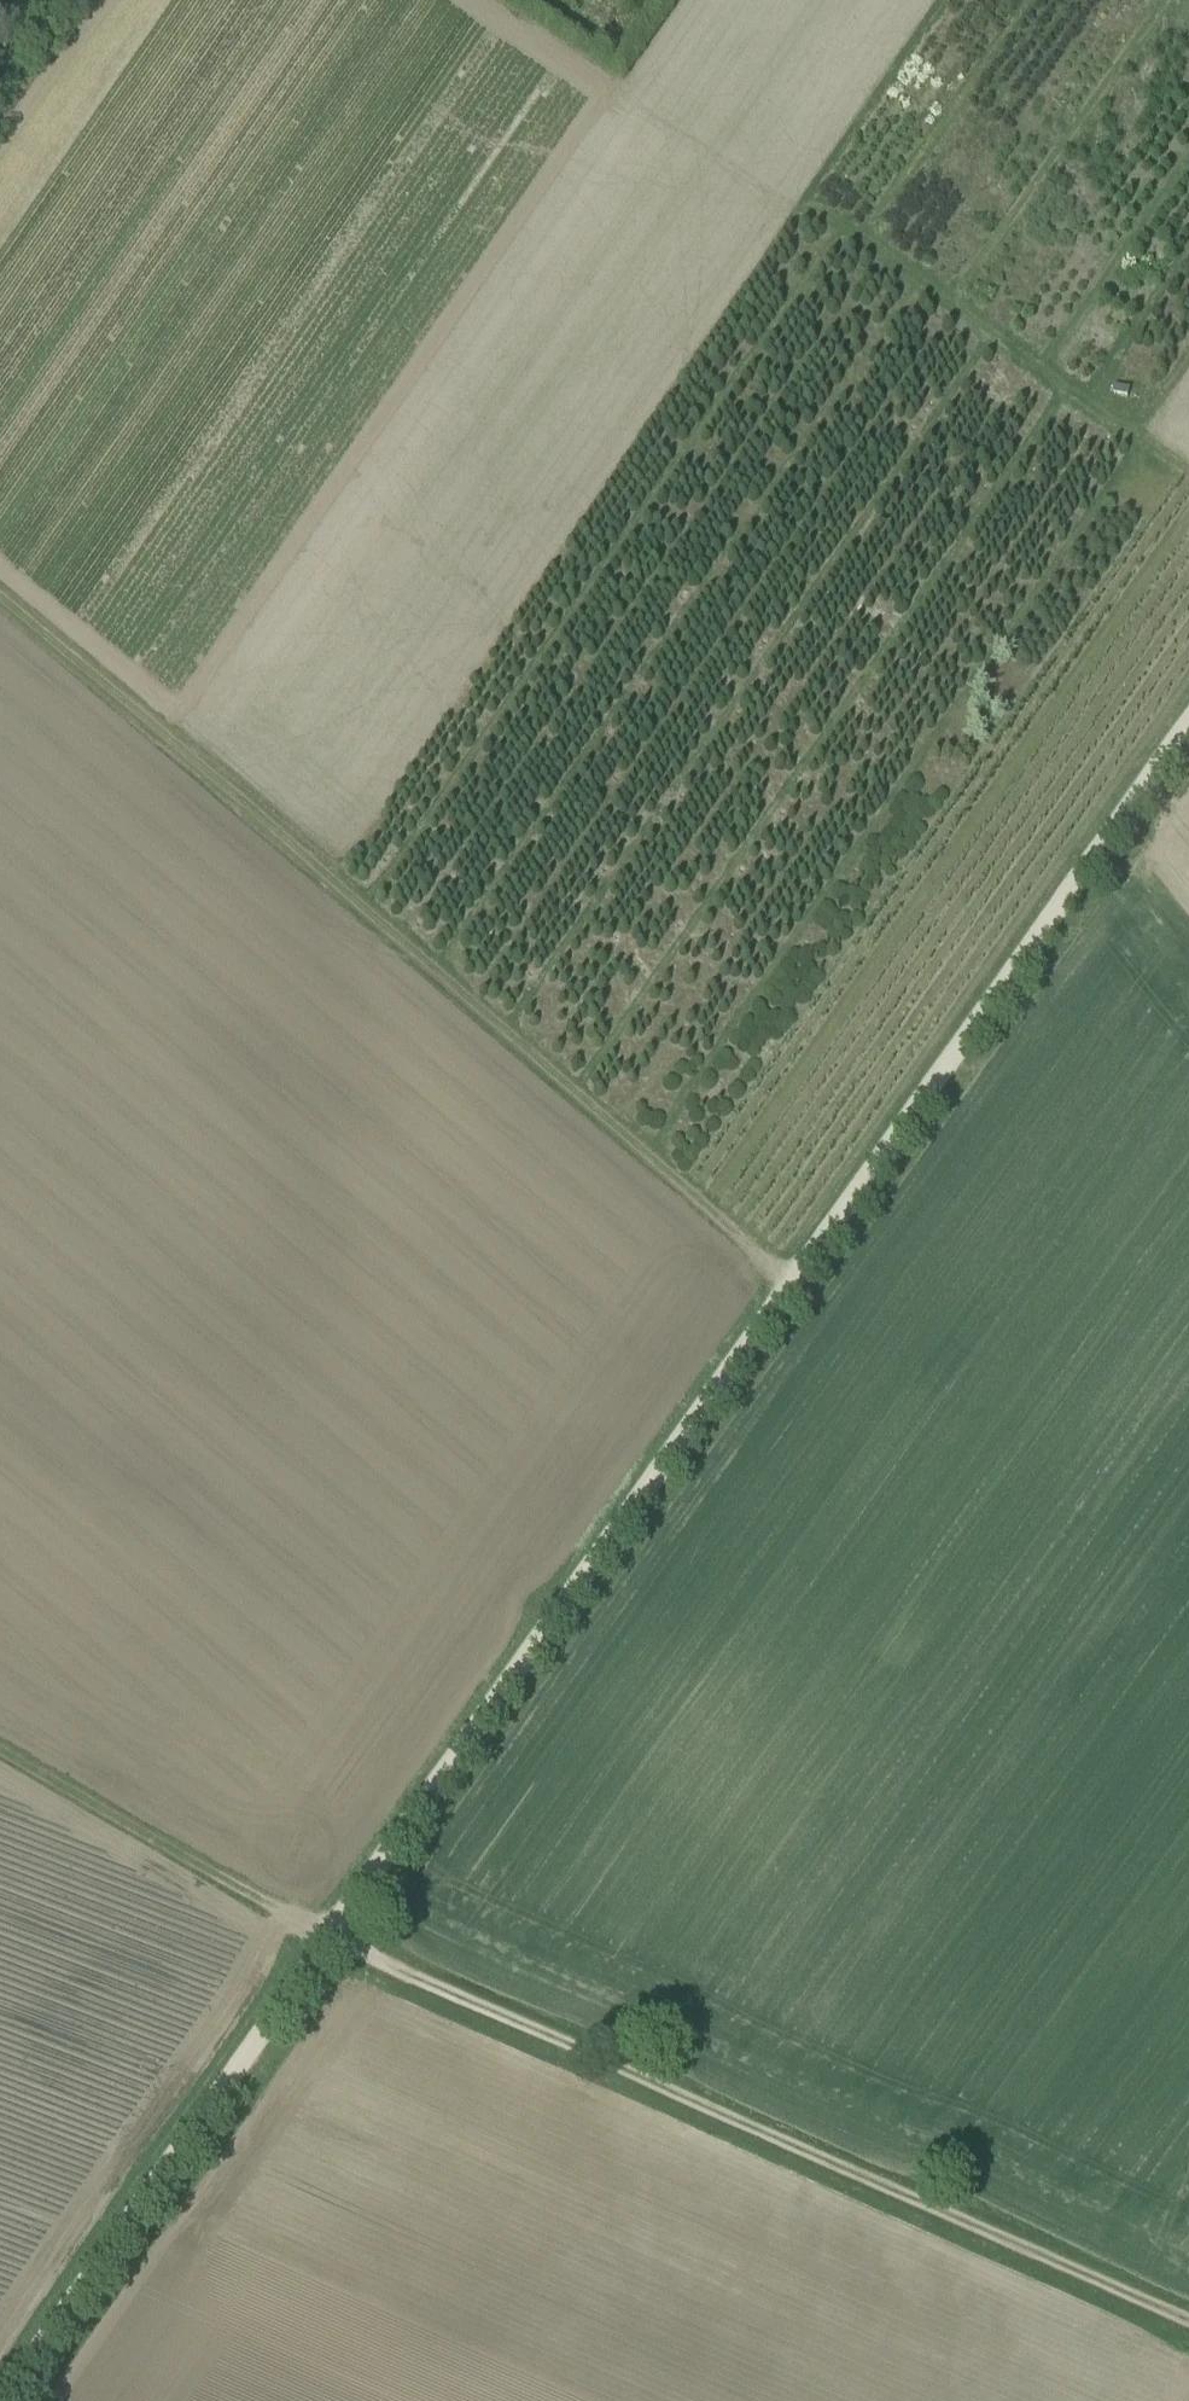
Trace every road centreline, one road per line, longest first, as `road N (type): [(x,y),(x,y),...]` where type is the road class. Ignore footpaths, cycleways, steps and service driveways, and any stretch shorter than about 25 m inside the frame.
road 1 (track): [(330,1936),(791,1282),(1188,739)]
road 2 (track): [(791,1282),(0,600)]
road 3 (track): [(330,1936),(1188,2322)]
road 4 (track): [(4,2400),(330,1936)]
road 5 (track): [(0,1751),(330,1936)]

